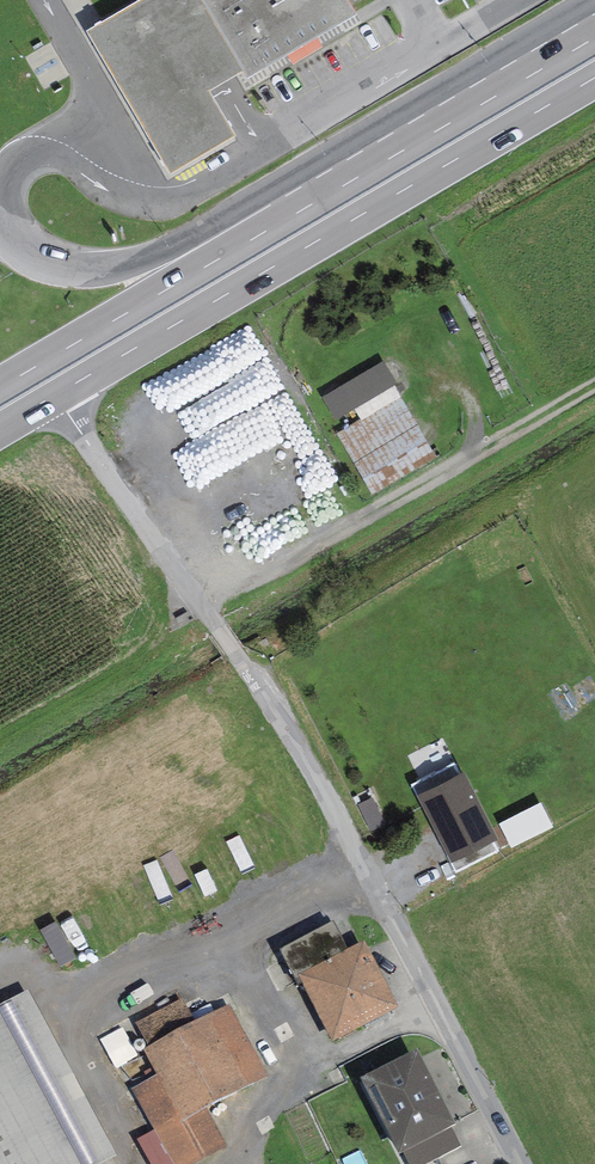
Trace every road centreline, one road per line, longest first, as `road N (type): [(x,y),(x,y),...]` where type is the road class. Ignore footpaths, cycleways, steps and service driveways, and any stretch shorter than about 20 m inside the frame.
road 1 (unclassified): [(526,1163),(338,806),(60,397)]
road 2 (primary): [(60,397),(594,79)]
road 3 (primary): [(483,99),(0,387)]
road 4 (unclassified): [(483,99),(384,122),(171,245),(107,269),(39,263),(0,234)]
road 5 (primary): [(594,35),(483,99)]

